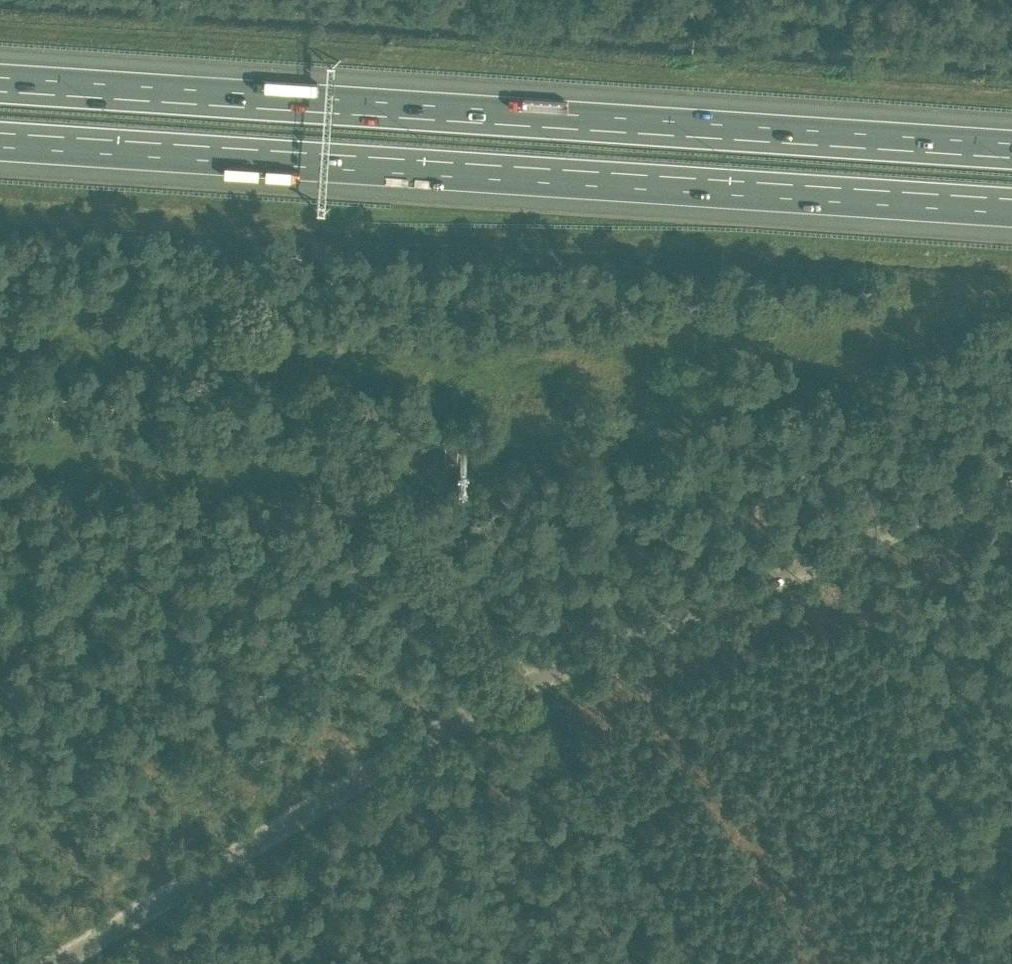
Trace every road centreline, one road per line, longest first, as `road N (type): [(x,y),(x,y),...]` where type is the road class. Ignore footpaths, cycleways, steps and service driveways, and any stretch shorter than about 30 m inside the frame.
road 1 (unclassified): [(1011,483),(461,715),(56,963)]
road 2 (motorway): [(1011,149),(0,82)]
road 3 (motorway): [(0,140),(1011,206)]
road 4 (track): [(718,963),(528,683),(450,546),(430,501),(425,460)]

